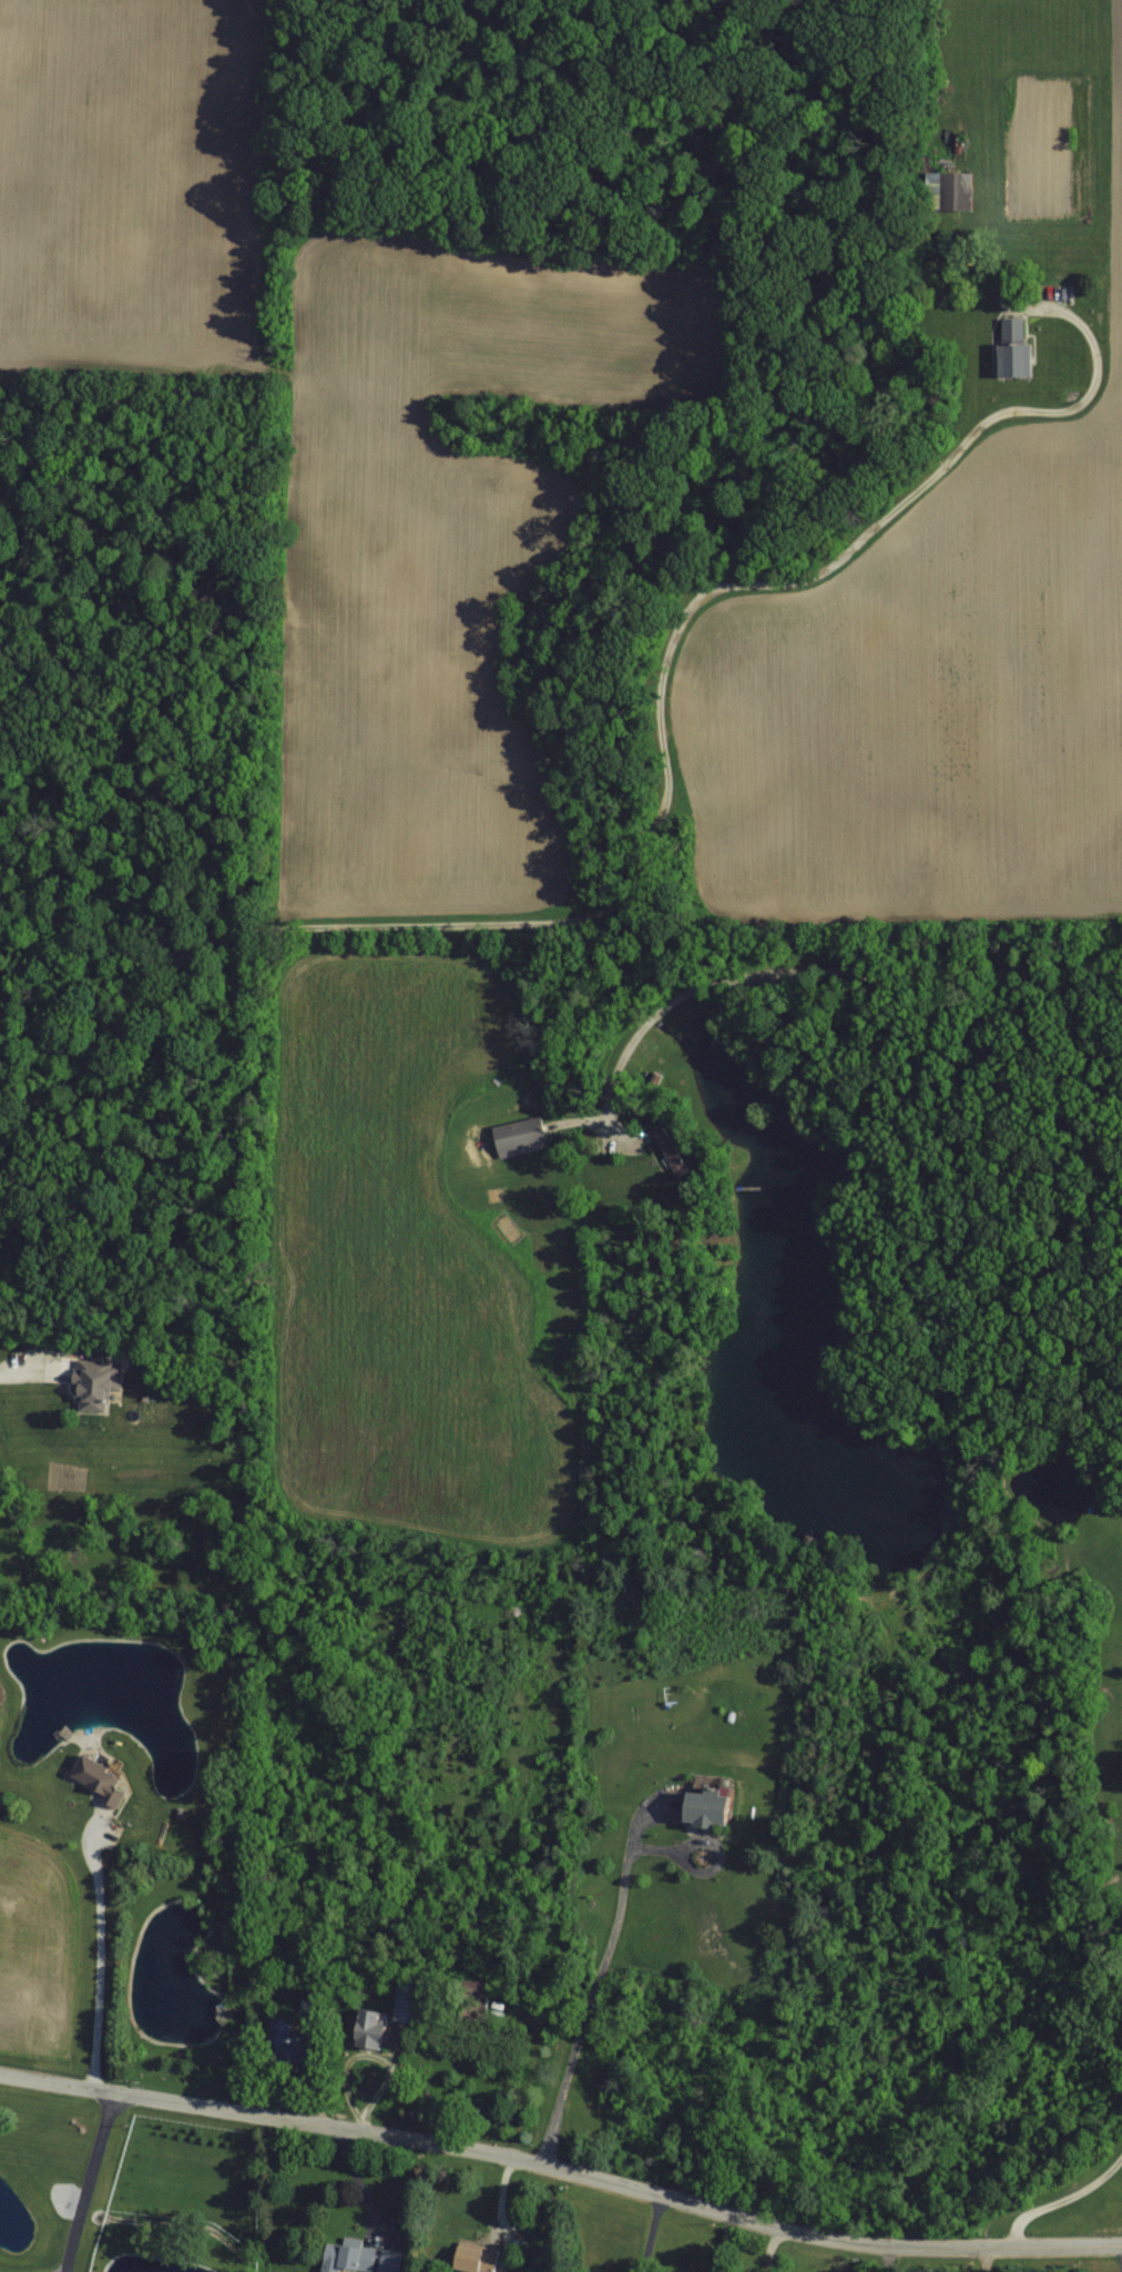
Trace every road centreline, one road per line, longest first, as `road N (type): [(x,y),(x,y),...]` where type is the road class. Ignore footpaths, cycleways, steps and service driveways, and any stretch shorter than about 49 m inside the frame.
road 1 (residential): [(0,2076),(523,2161),(870,2246),(1121,2246)]
road 2 (residential): [(114,2093),(68,2271)]

